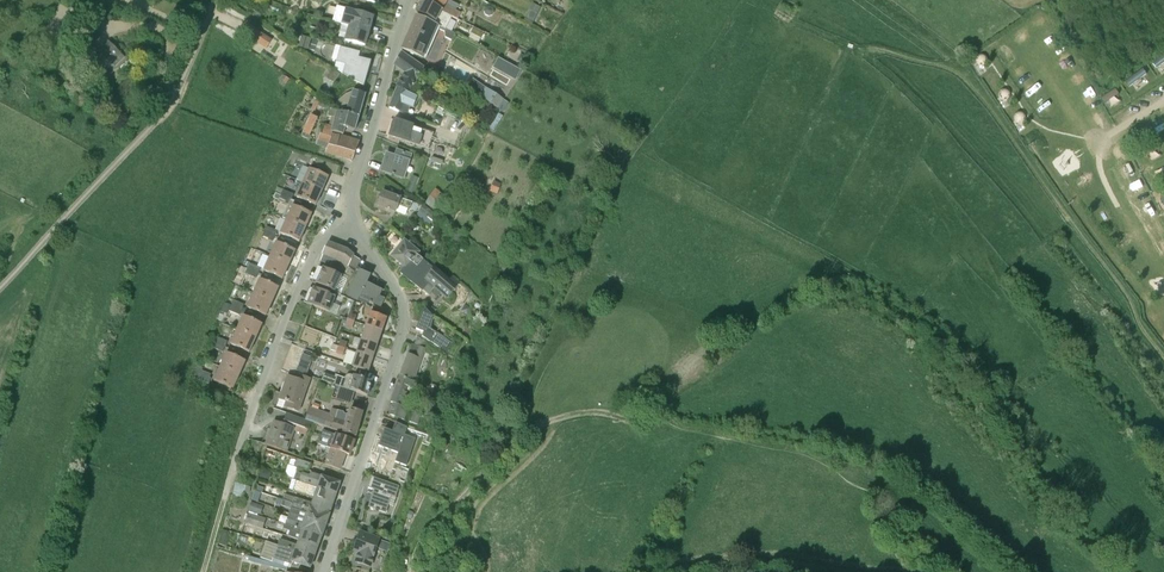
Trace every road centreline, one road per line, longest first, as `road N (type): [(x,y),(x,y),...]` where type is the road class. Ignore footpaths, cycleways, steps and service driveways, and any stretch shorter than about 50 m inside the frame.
road 1 (residential): [(324,571),(402,323),(397,291),(355,226)]
road 2 (unclassified): [(0,288),(164,111),(214,0)]
road 3 (residential): [(224,500),(315,251),(329,235),(355,226)]
road 4 (residential): [(355,226),(353,189),(408,0)]
road 5 (track): [(894,571),(756,555),(686,561),(666,571)]
road 6 (track): [(551,421),(502,454),(431,530),(413,561)]
road 7 (track): [(475,539),(482,503),(529,459),(551,421)]

